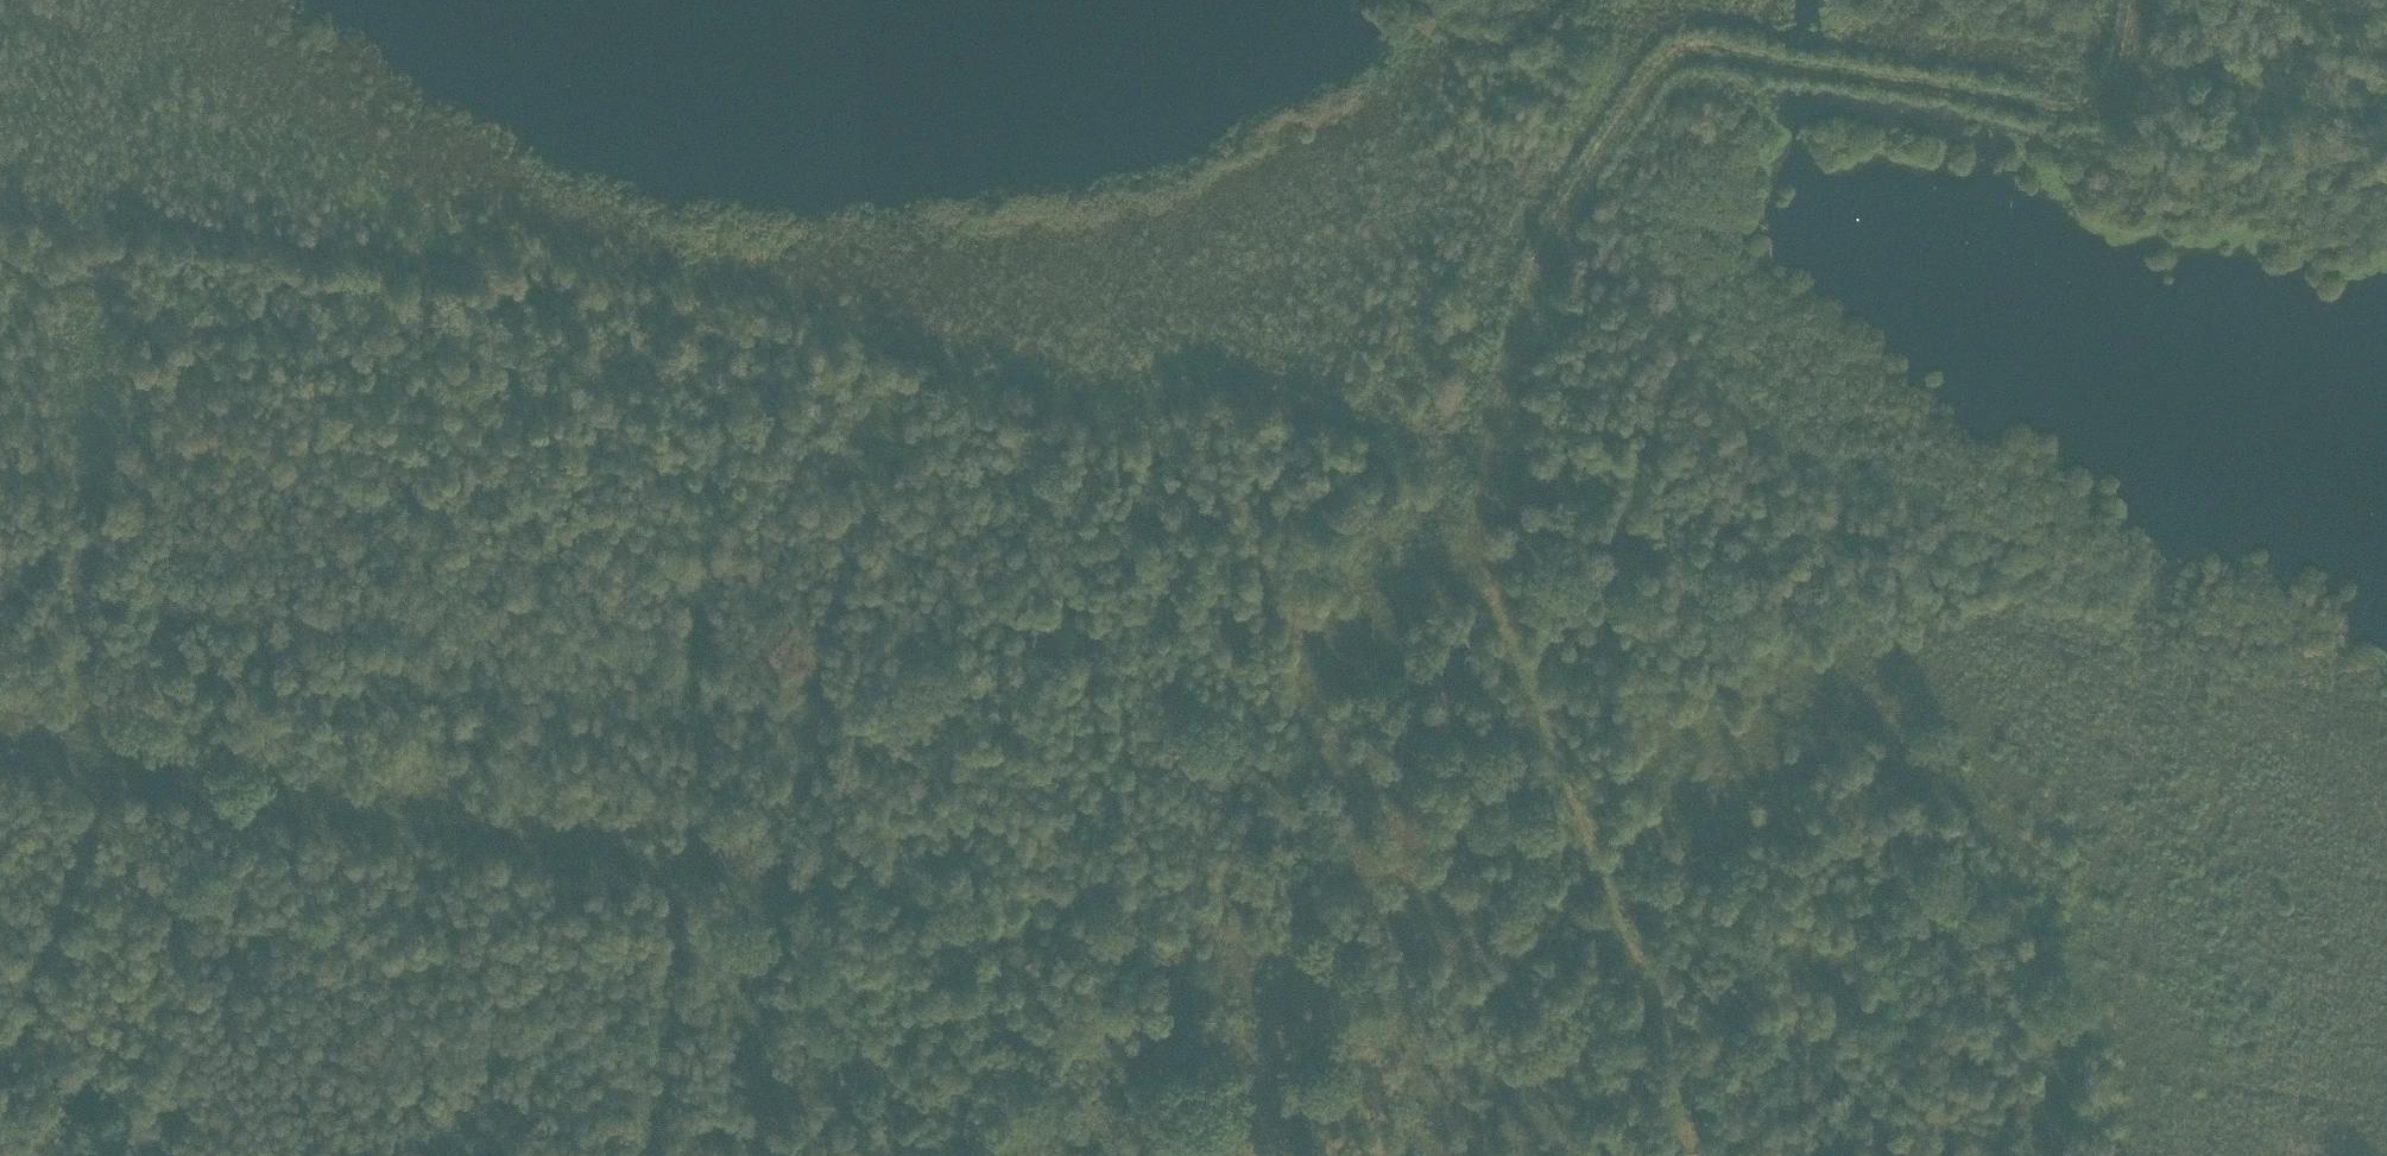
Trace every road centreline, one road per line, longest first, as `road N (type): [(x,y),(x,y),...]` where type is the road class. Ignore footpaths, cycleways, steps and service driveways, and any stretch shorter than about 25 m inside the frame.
road 1 (track): [(1706,1155),(1653,971),(1615,900),(1473,533)]

